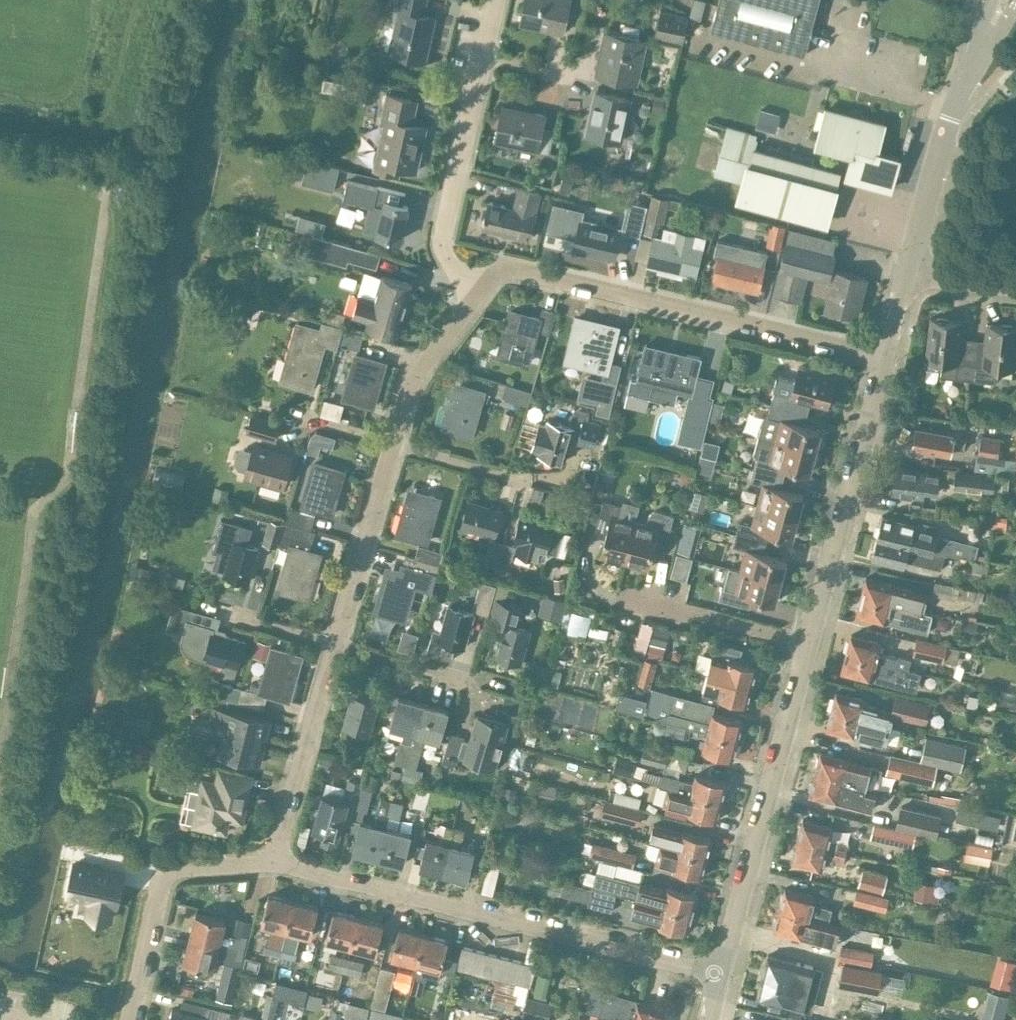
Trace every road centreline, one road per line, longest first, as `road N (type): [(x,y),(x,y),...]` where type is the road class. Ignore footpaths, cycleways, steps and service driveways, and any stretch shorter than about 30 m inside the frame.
road 1 (residential): [(720,976),(274,862)]
road 2 (residential): [(480,294),(497,272),(515,268),(884,356)]
road 3 (unclassified): [(720,976),(808,647)]
road 4 (unclassified): [(808,647),(884,356)]
road 5 (residential): [(130,1019),(167,875),(274,862)]
road 6 (residential): [(480,294),(450,262),(442,241),(482,58)]
road 7 (unclassified): [(908,273),(956,102),(983,43)]
road 8 (residential): [(274,862),(335,644)]
road 9 (residential): [(335,644),(393,443)]
road 10 (unclassified): [(808,647),(623,606)]
road 11 (residential): [(393,443),(416,373),(480,294)]
road 12 (residential): [(335,644),(475,685)]
road 13 (residential): [(393,443),(527,482)]

